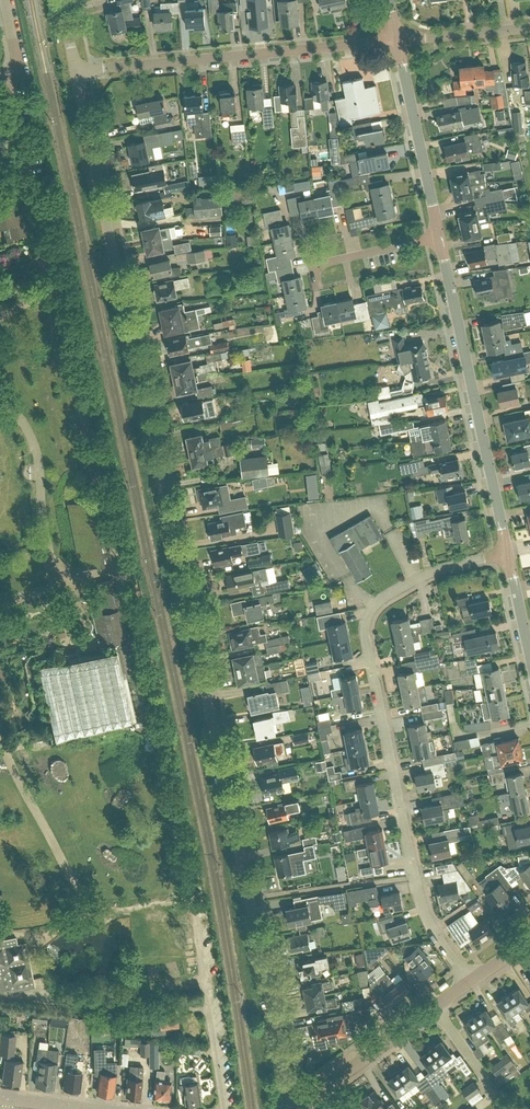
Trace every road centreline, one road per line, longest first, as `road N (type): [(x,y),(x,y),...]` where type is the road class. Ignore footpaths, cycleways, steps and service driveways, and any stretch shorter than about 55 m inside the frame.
road 1 (residential): [(300,1105),(274,1017),(77,72)]
road 2 (residential): [(470,980),(422,901),(365,634),(382,598),(438,569),(507,554)]
road 3 (unclassified): [(507,554),(439,235)]
road 4 (residential): [(77,72),(398,40)]
road 5 (residential): [(224,1108),(184,865)]
road 6 (unclassified): [(439,235),(398,40)]
road 7 (residential): [(300,1105),(434,1008)]
road 8 (residential): [(398,40),(529,27)]
road 9 (residential): [(314,264),(439,235)]
road 10 (residential): [(501,1108),(434,1008)]

